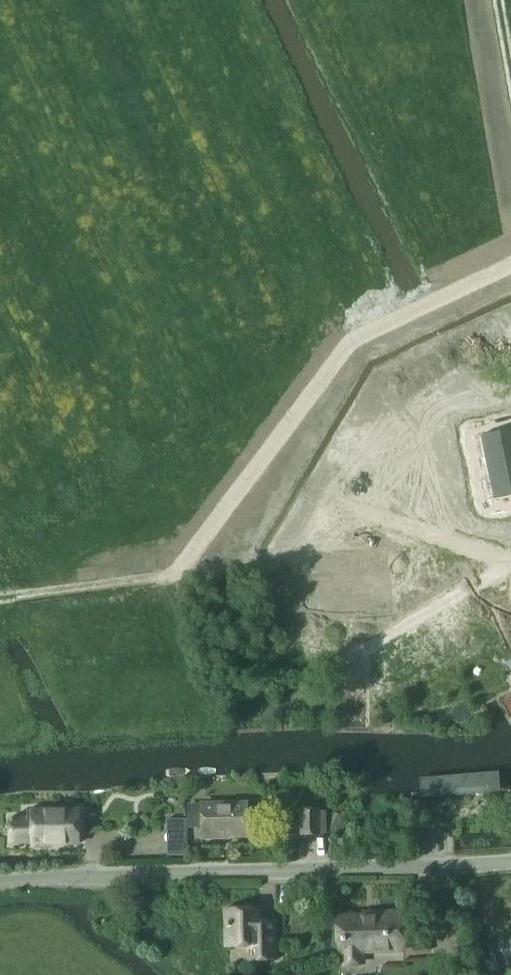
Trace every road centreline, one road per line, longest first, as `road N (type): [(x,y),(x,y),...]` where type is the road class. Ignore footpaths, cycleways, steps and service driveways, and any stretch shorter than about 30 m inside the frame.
road 1 (track): [(510,559),(348,516),(254,563),(0,597)]
road 2 (tertiary): [(0,884),(510,865)]
road 3 (track): [(254,563),(326,424),(456,354),(510,311)]
road 4 (track): [(510,560),(362,653),(358,716)]

